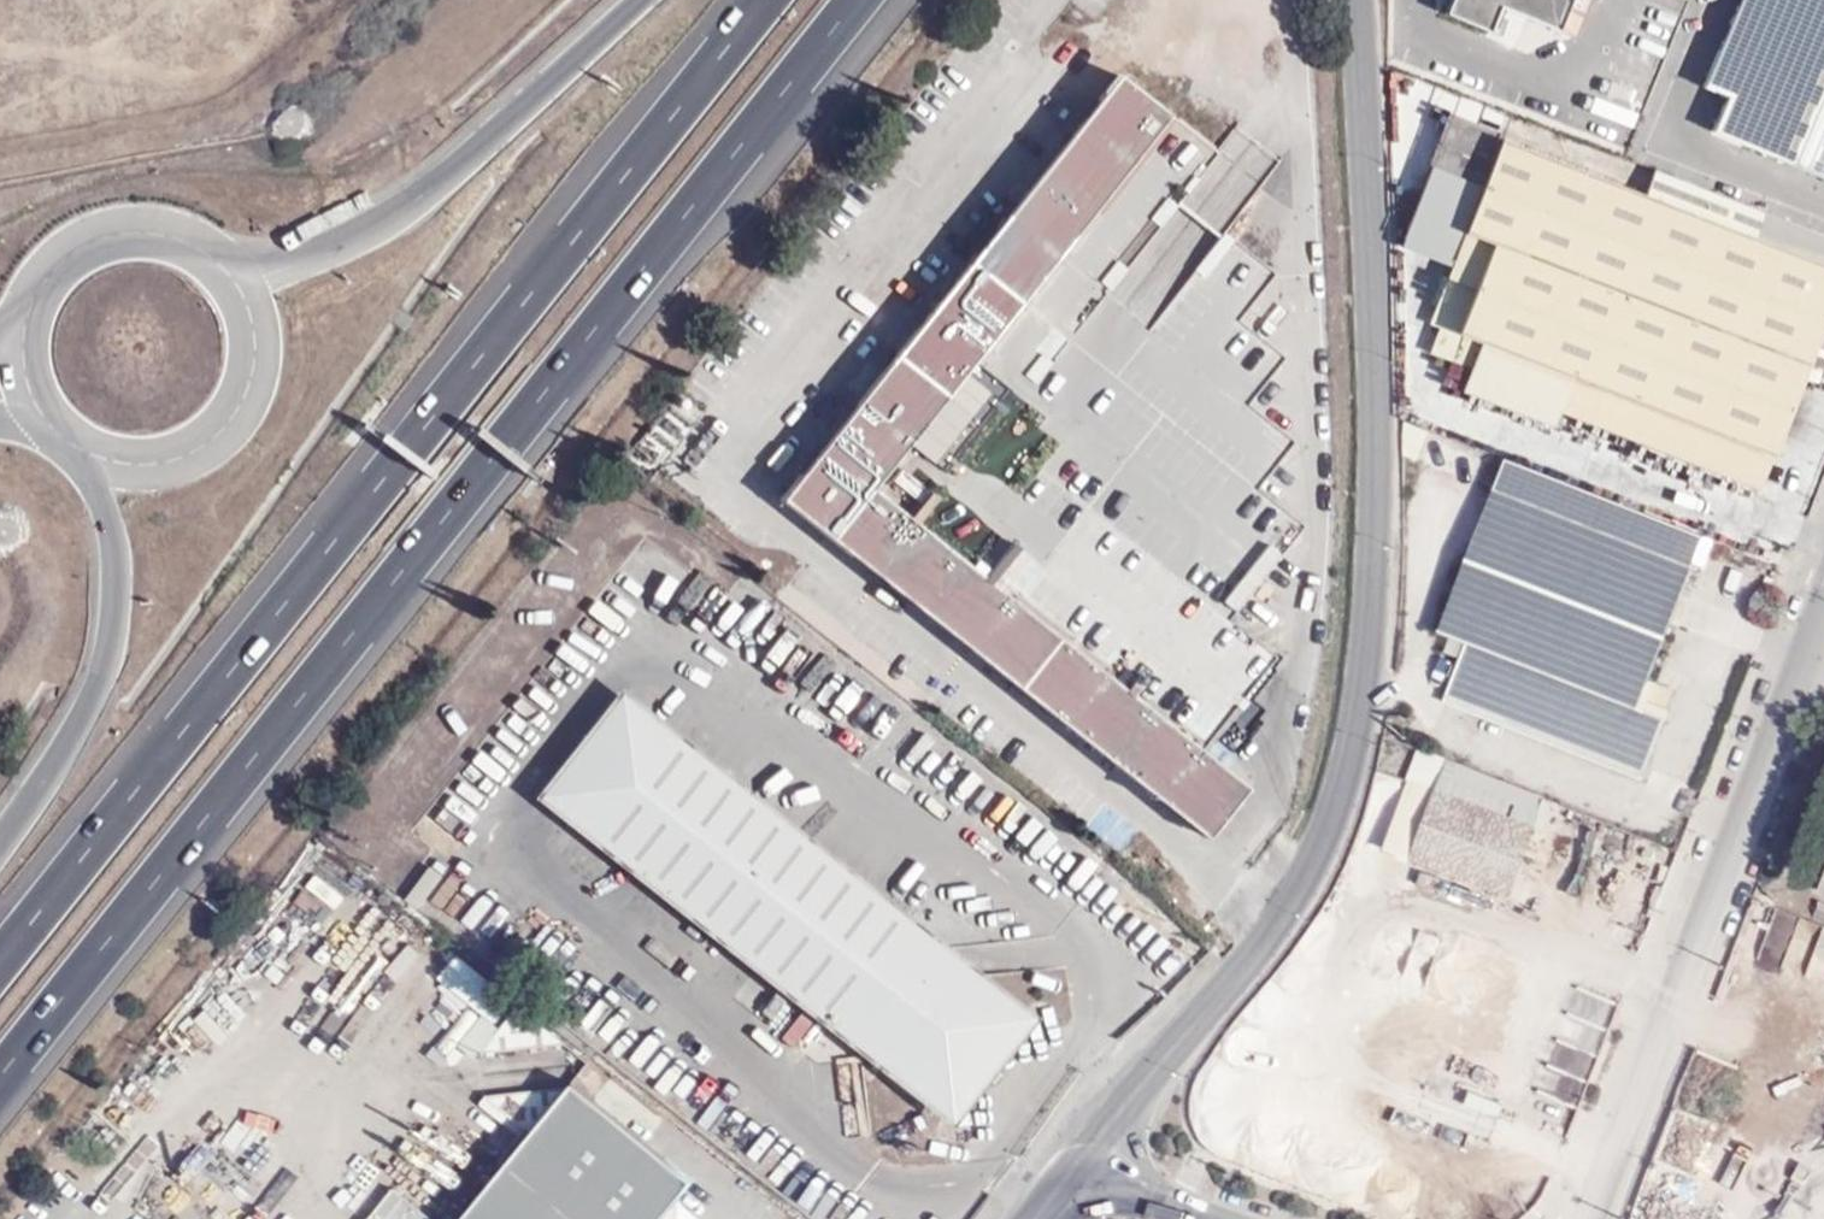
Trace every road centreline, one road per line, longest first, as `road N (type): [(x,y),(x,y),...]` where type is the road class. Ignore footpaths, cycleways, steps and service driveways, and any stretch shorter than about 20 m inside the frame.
road 1 (motorway): [(0,1075),(855,0)]
road 2 (tertiary): [(1357,0),(1380,418),(1370,631),(1337,820),(1267,931),(1082,1156)]
road 3 (motorway): [(767,0),(0,962)]
road 4 (residential): [(1823,608),(1587,1218)]
road 5 (motorway): [(636,0),(427,190),(381,220),(238,283)]
road 6 (motorway): [(70,438),(112,526),(117,564),(110,638),(75,732),(0,842)]
road 7 (tertiary): [(1082,1156),(1097,1170),(1213,1218)]

